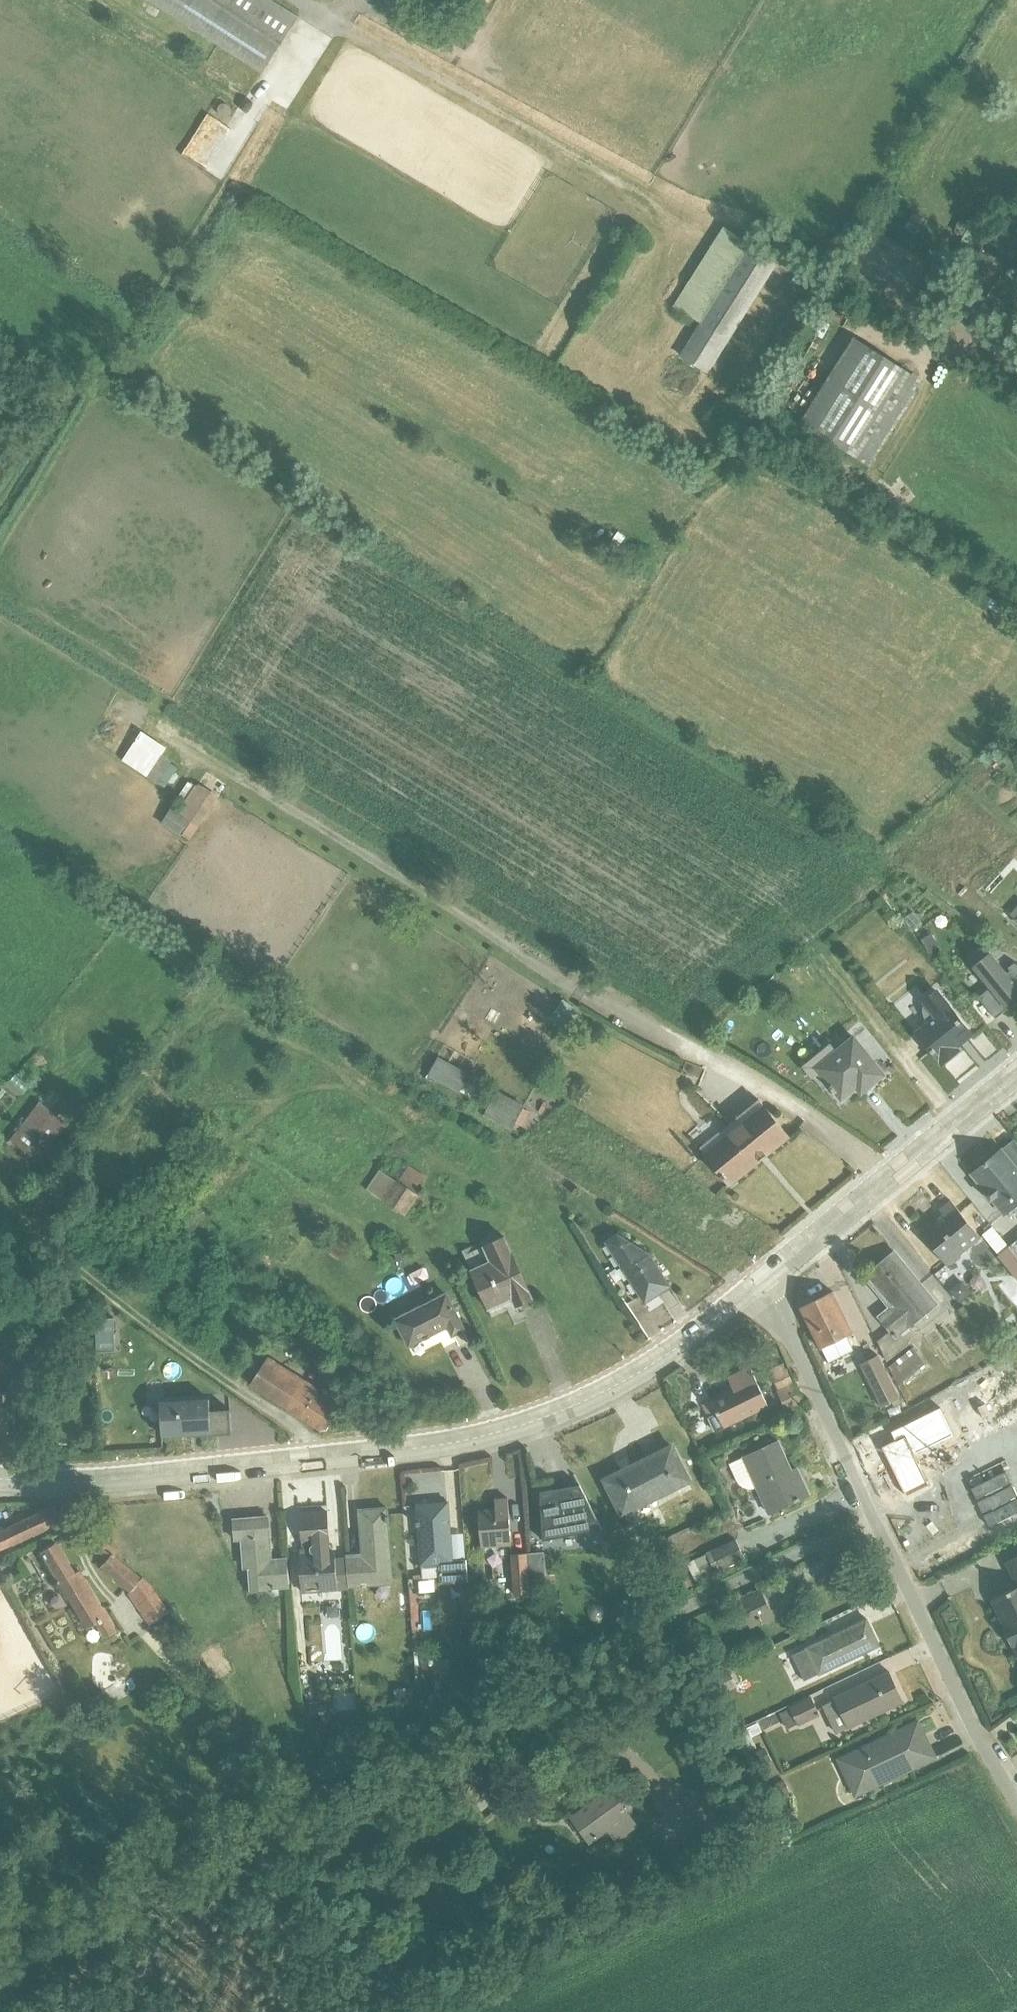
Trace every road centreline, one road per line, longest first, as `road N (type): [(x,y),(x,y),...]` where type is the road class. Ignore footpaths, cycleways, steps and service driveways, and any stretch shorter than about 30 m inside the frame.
road 1 (tertiary): [(766,1283),(602,1393),(491,1433),(176,1474),(0,1475)]
road 2 (unclassified): [(766,1283),(955,1694),(1016,1800)]
road 3 (track): [(681,222),(324,19)]
road 4 (track): [(313,1460),(298,1429),(0,1210)]
road 5 (tertiary): [(1016,1074),(766,1283)]

